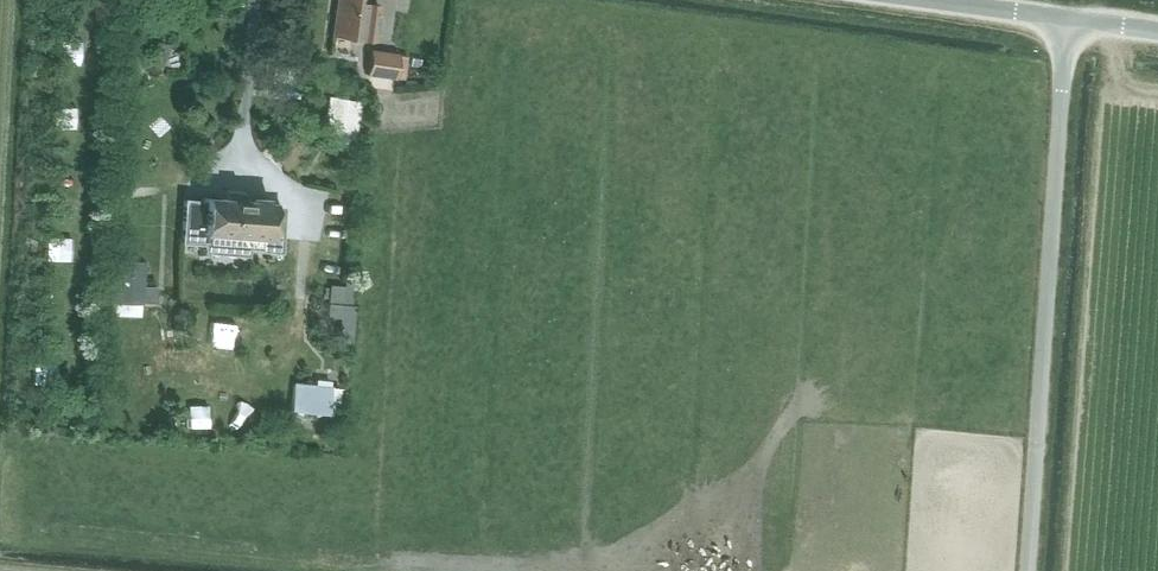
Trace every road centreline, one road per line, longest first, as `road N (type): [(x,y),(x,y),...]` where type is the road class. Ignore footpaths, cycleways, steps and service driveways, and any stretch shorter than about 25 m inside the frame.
road 1 (unclassified): [(1028,570),(1066,20)]
road 2 (unclassified): [(1066,20),(914,0)]

